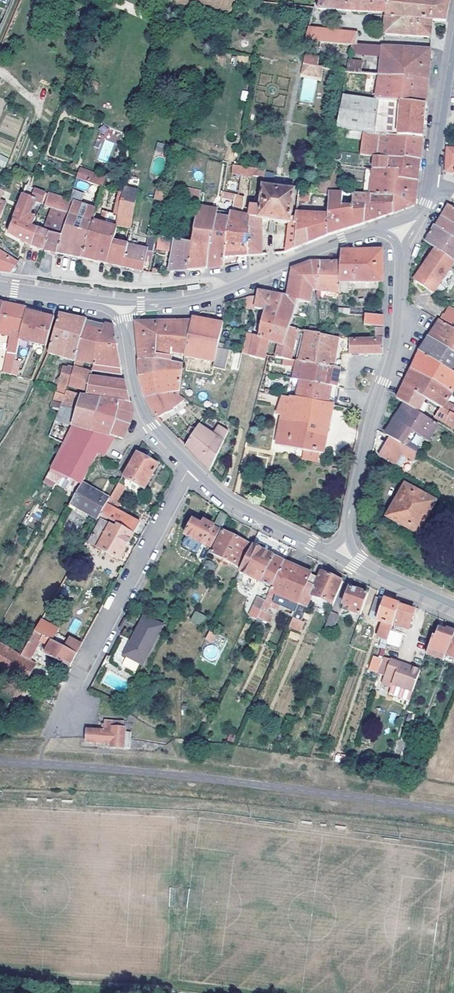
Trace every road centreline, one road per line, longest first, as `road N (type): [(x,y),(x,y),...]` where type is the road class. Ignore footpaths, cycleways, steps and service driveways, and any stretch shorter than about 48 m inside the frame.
road 1 (residential): [(341,556),(371,413),(397,342),(401,253)]
road 2 (residential): [(380,228),(200,298),(120,306)]
road 3 (residential): [(190,466),(68,708)]
road 4 (tertiary): [(120,306),(142,407),(190,466)]
road 5 (tertiary): [(190,466),(231,502),(341,556)]
road 6 (residential): [(453,31),(430,185)]
road 7 (tertiary): [(453,612),(341,556)]
road 8 (tertiary): [(120,306),(0,288)]

